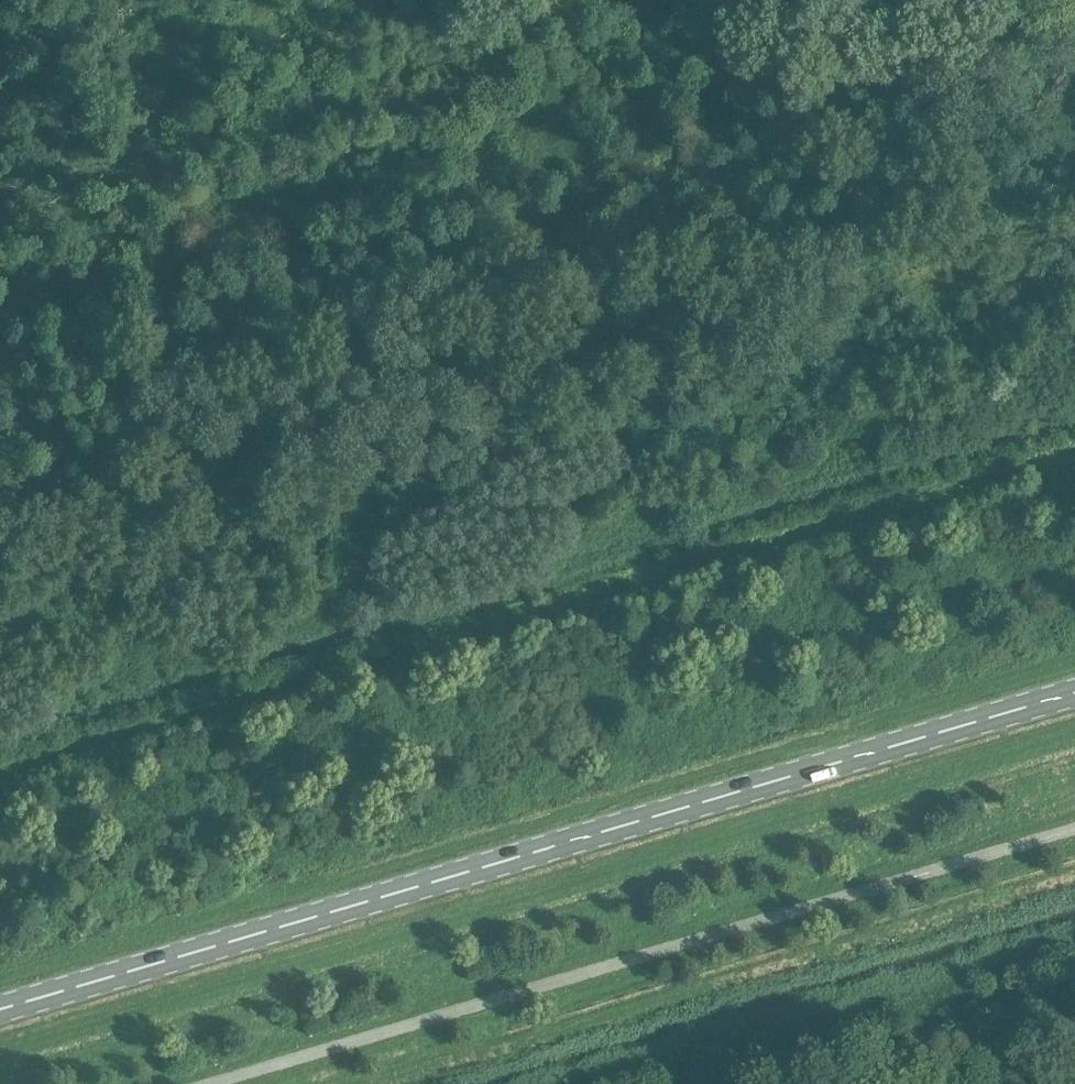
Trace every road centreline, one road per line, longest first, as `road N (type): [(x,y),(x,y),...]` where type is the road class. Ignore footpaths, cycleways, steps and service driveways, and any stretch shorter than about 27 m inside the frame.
road 1 (secondary): [(0,1008),(1074,690)]

